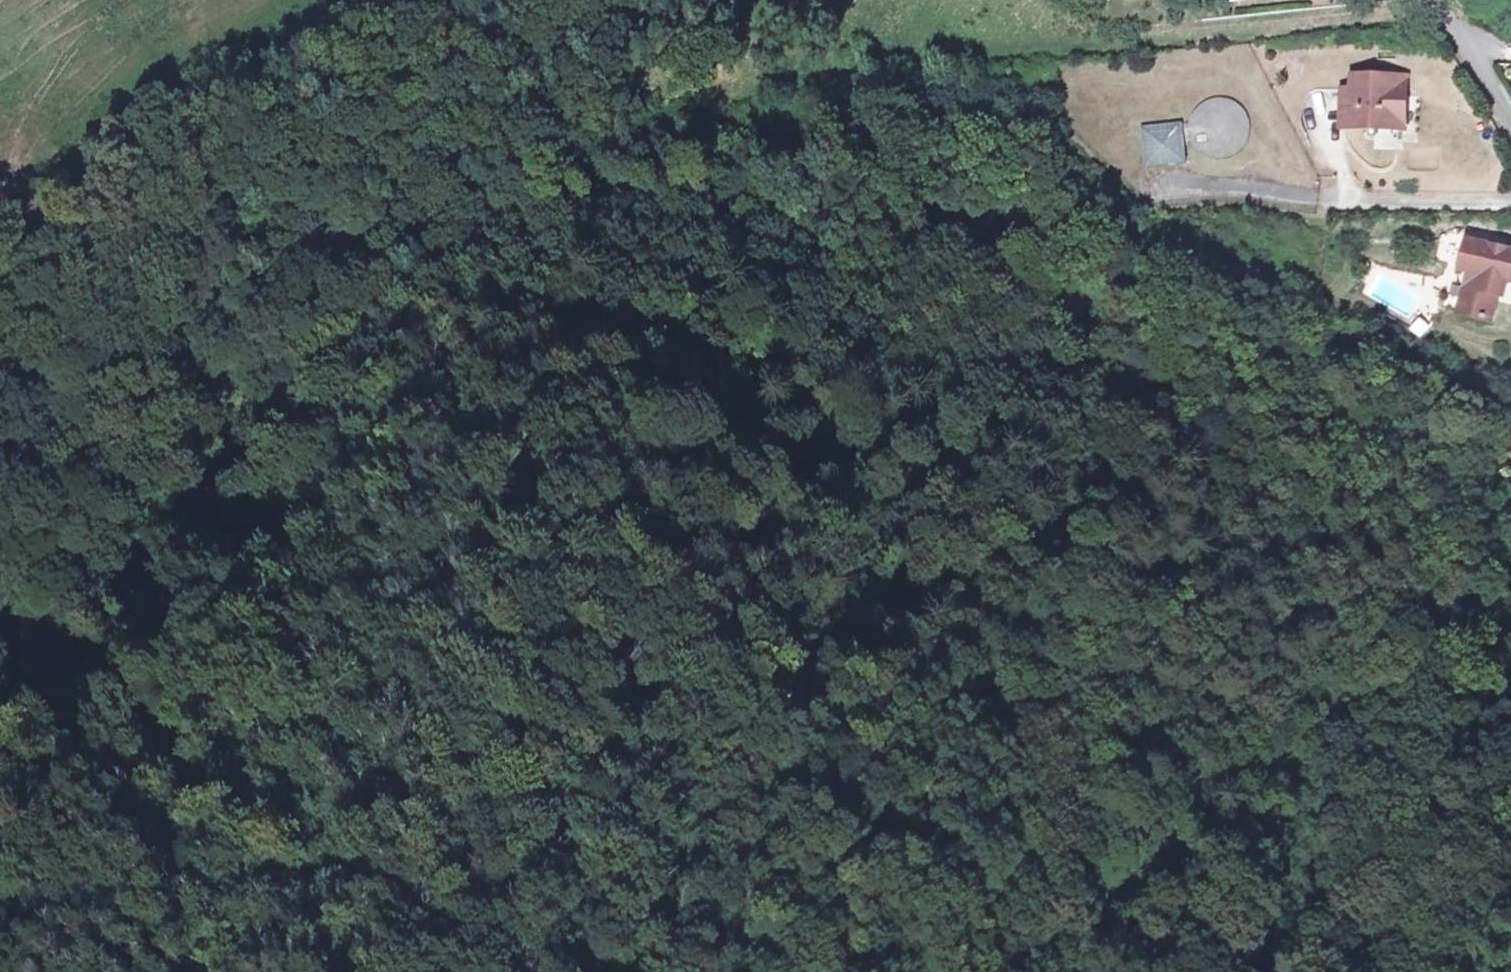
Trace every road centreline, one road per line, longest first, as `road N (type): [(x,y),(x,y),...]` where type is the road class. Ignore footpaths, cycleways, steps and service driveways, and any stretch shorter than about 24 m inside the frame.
road 1 (residential): [(1424,0),(1476,54),(1510,110)]

